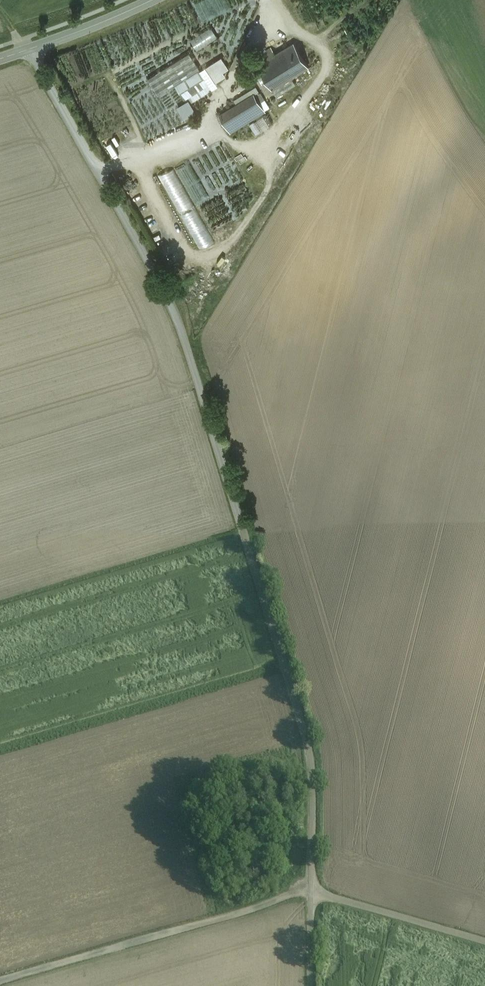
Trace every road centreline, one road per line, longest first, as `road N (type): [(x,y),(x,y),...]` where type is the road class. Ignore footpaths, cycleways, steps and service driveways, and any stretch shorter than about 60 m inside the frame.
road 1 (unclassified): [(28,49),(166,299),(194,382),(297,722),(306,774),(304,889)]
road 2 (track): [(0,978),(304,889)]
road 3 (unclassified): [(304,889),(484,941)]
road 4 (tertiary): [(28,49),(151,0)]

